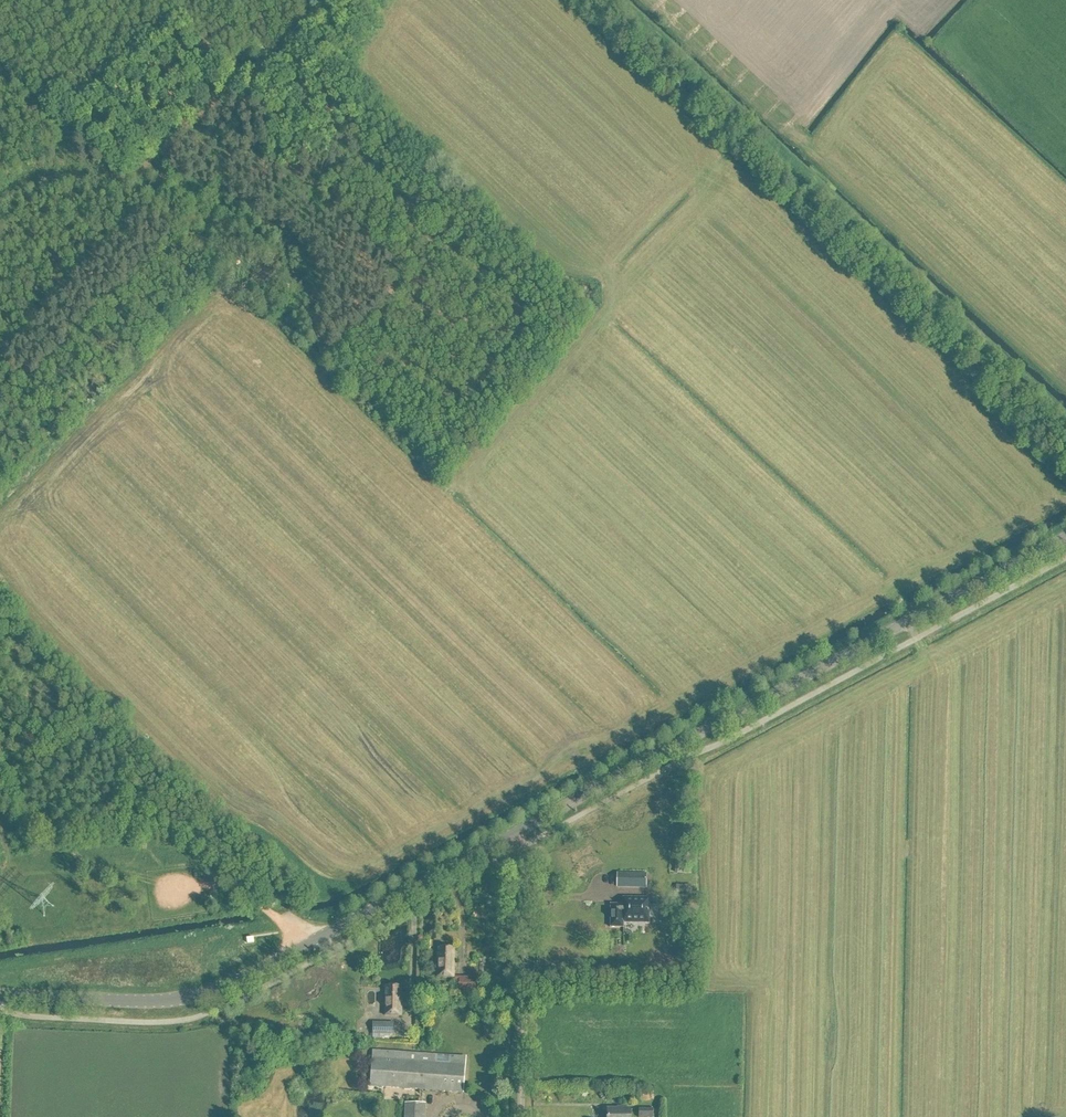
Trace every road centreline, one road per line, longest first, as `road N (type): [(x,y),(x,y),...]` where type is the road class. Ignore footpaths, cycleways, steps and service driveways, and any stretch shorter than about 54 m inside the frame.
road 1 (tertiary): [(513,834),(1065,539)]
road 2 (tertiary): [(0,994),(151,1003),(201,995),(513,834)]
road 3 (track): [(0,191),(136,166),(333,0)]
road 4 (track): [(316,941),(183,848),(160,842),(15,862)]
road 5 (unclassified): [(521,1116),(526,868),(513,834)]

